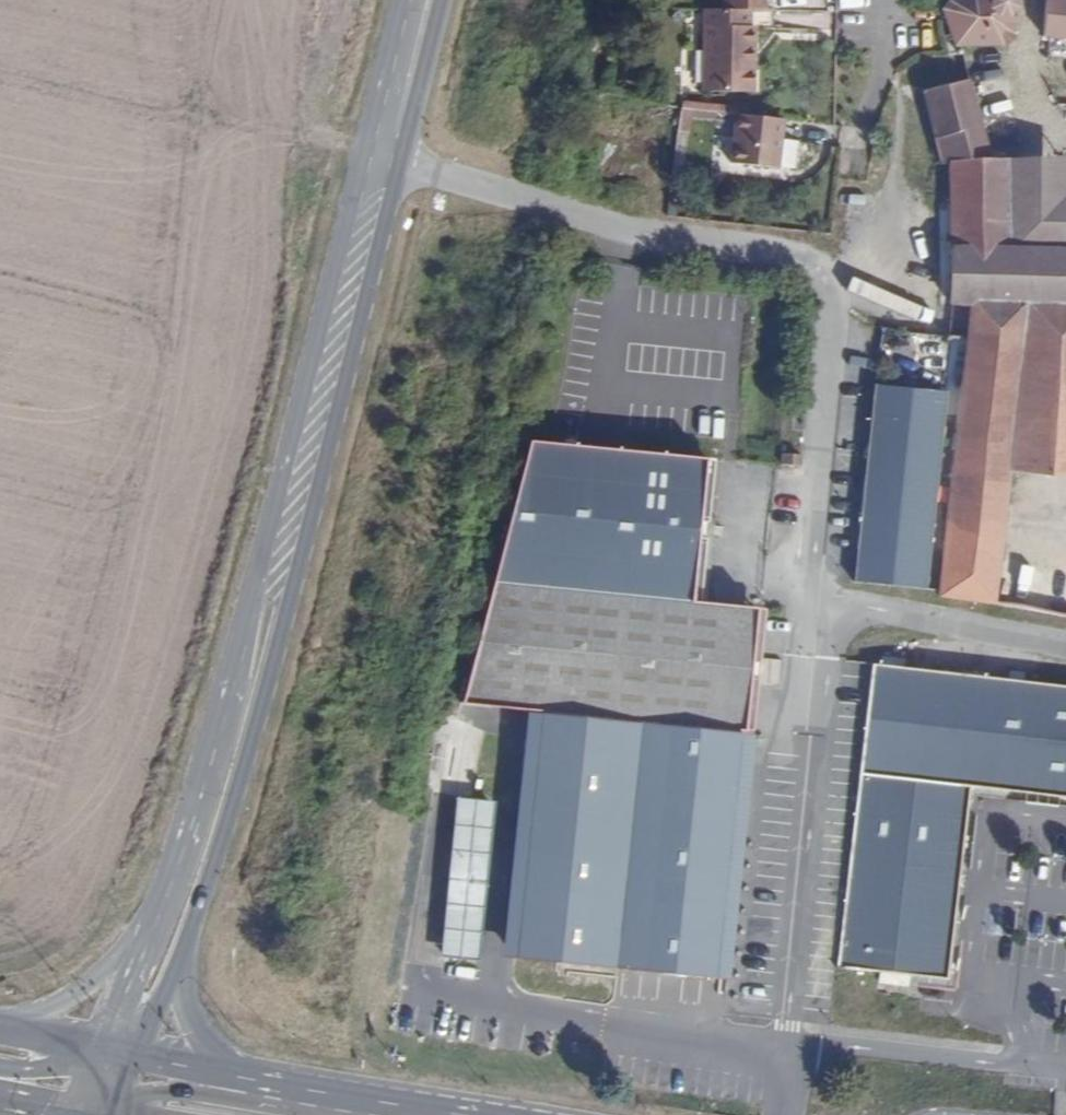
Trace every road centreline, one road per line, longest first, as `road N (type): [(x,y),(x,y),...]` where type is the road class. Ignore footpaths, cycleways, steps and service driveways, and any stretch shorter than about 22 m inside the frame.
road 1 (secondary): [(176,970),(269,685),(402,162)]
road 2 (secondary): [(364,148),(236,665),(148,944)]
road 3 (unclassified): [(402,162),(642,240),(803,259),(829,297),(813,604)]
road 4 (unclassified): [(813,604),(819,658),(782,1114)]
road 5 (unclassified): [(1065,652),(813,604)]
road 6 (secondary): [(458,1114),(286,1087)]
road 7 (residential): [(905,0),(873,58),(859,160)]
road 8 (secondary): [(402,162),(443,0)]
road 9 (tertiary): [(286,1087),(120,1099)]
road 10 (secondary): [(148,944),(8,1030)]
road 11 (secondary): [(401,0),(364,148)]

